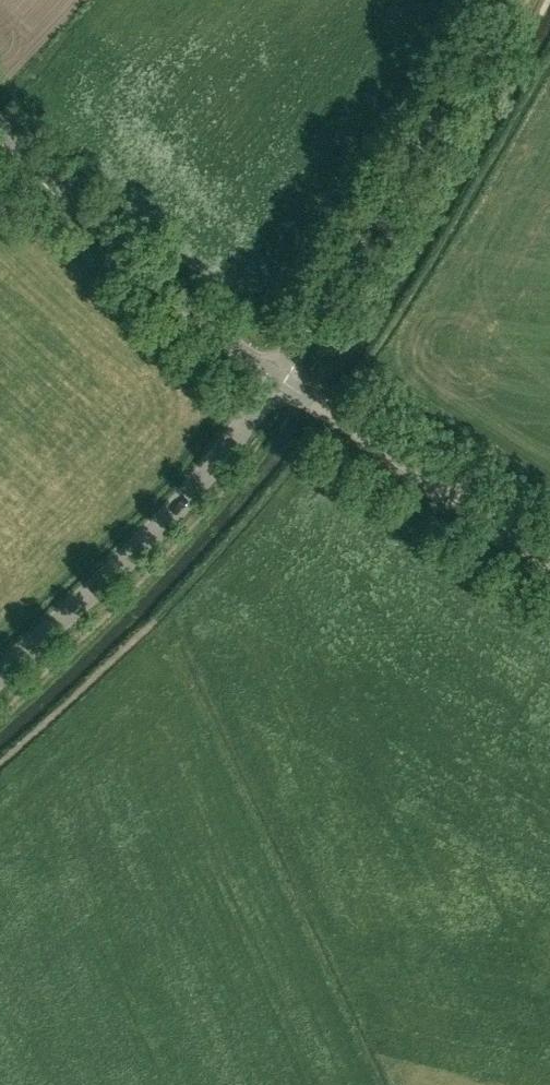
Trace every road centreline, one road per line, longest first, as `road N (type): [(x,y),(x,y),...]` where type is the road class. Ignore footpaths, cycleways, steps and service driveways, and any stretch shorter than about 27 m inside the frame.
road 1 (unclassified): [(276,378),(515,0)]
road 2 (unclassified): [(0,678),(199,482),(276,378)]
road 3 (unclassified): [(276,378),(0,129)]
road 4 (unclassified): [(549,555),(276,378)]

